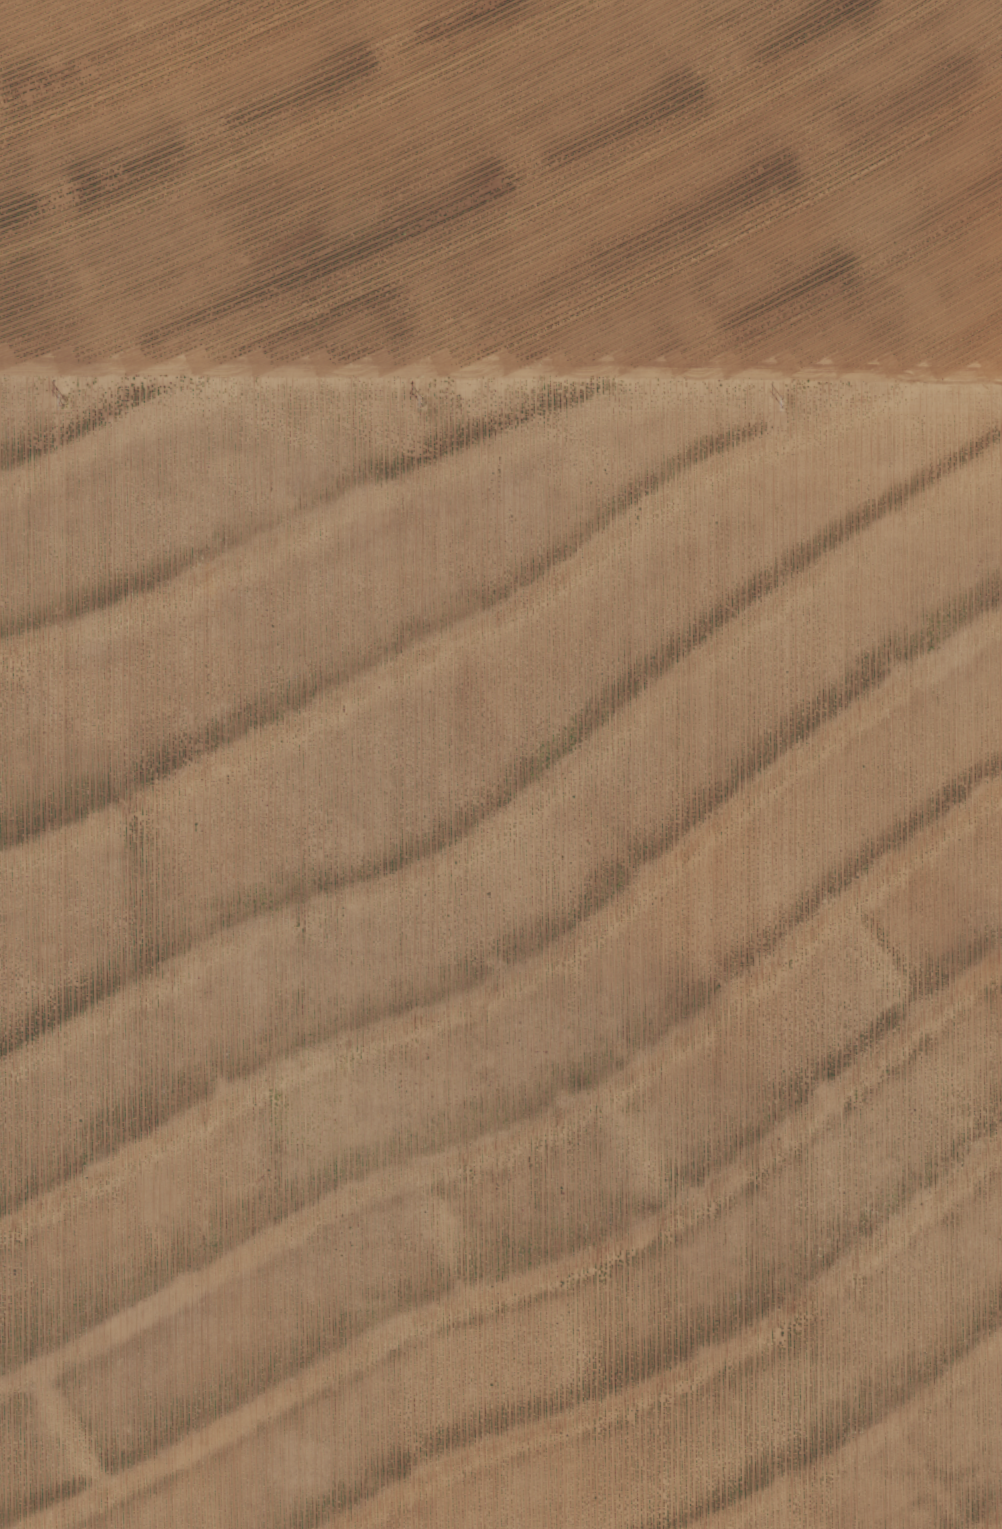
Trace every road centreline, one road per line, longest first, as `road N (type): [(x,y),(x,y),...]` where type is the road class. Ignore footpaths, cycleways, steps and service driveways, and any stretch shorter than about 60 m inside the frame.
road 1 (residential): [(1001,396),(0,390)]

